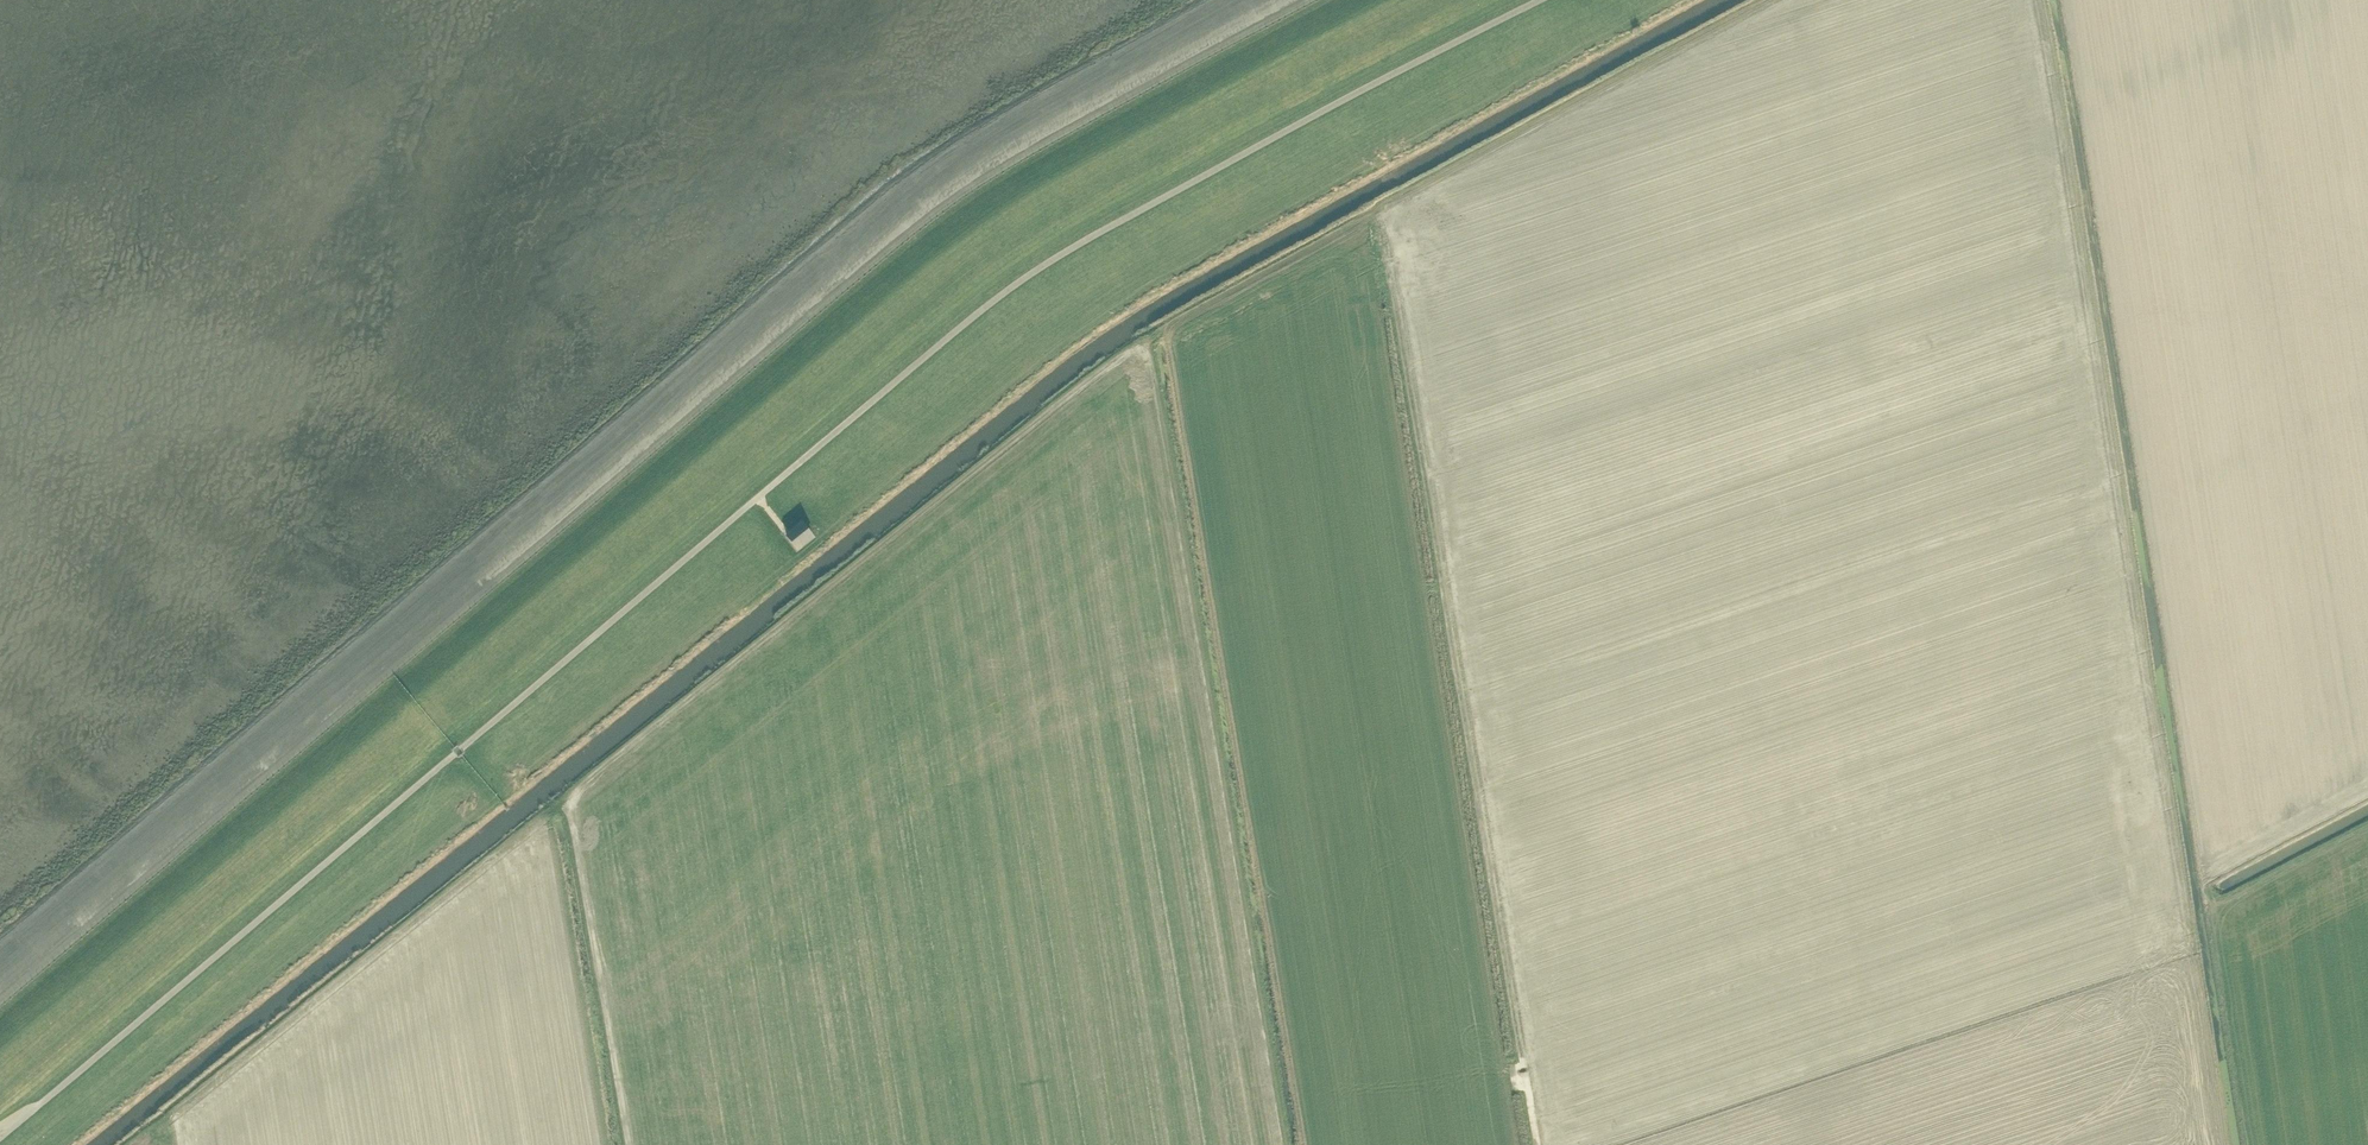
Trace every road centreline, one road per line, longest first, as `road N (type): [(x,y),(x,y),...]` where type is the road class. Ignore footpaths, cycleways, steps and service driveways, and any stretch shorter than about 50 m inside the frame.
road 1 (unclassified): [(4,1135),(1006,291),(1315,113),(1542,0)]

